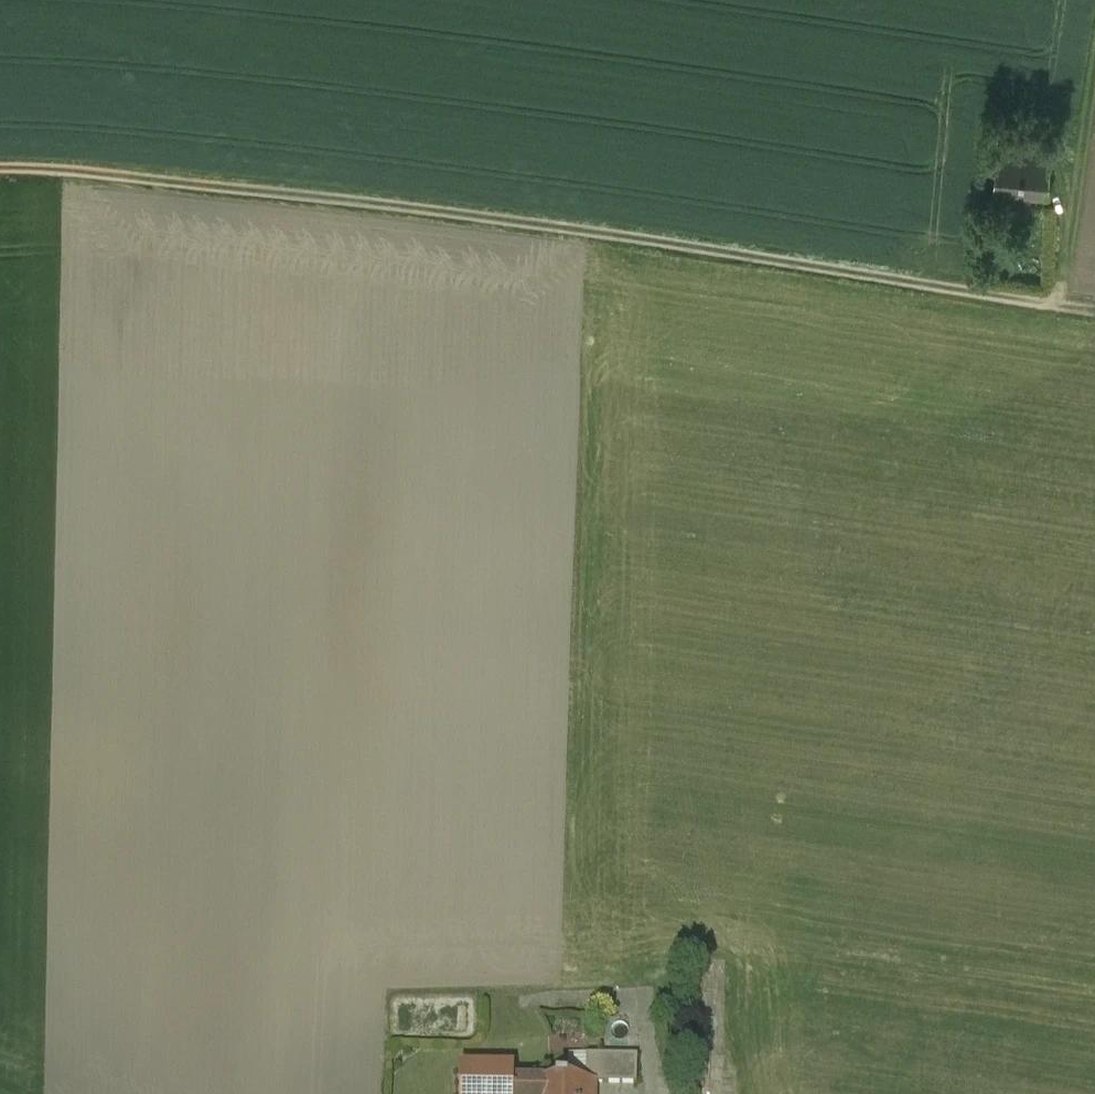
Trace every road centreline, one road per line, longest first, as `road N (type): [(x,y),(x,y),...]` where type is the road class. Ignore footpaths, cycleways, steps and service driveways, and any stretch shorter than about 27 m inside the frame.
road 1 (track): [(0,167),(387,204),(1053,299)]
road 2 (track): [(1053,299),(1094,13)]

